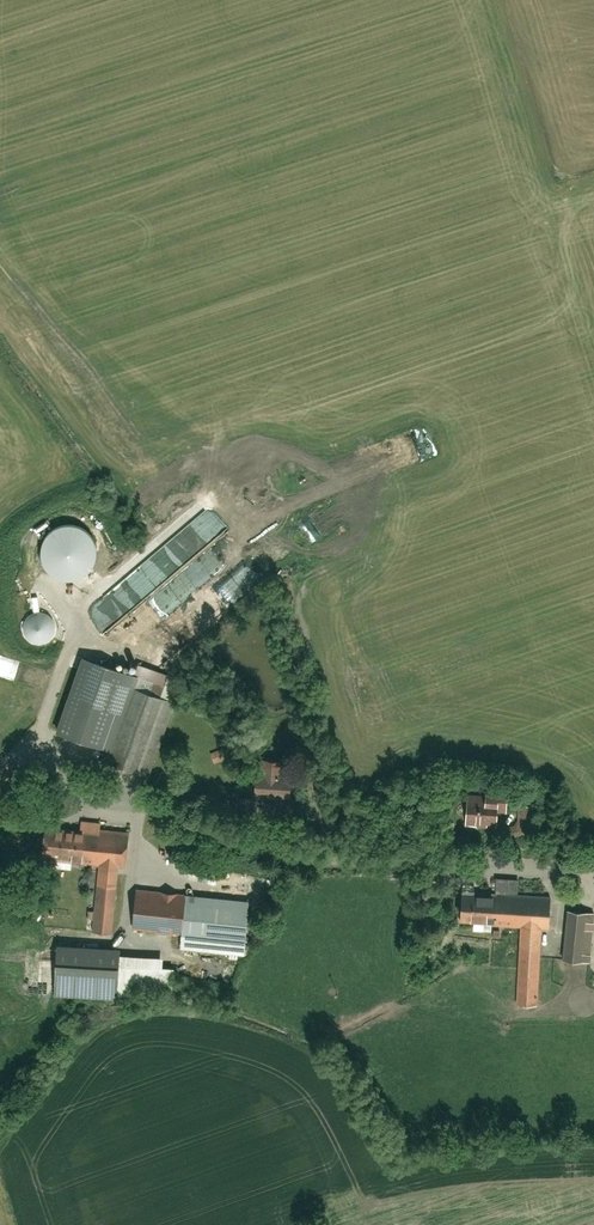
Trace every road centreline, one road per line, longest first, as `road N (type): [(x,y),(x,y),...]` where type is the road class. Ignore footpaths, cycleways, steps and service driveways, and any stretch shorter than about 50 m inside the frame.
road 1 (residential): [(593,867),(291,855),(0,762)]

